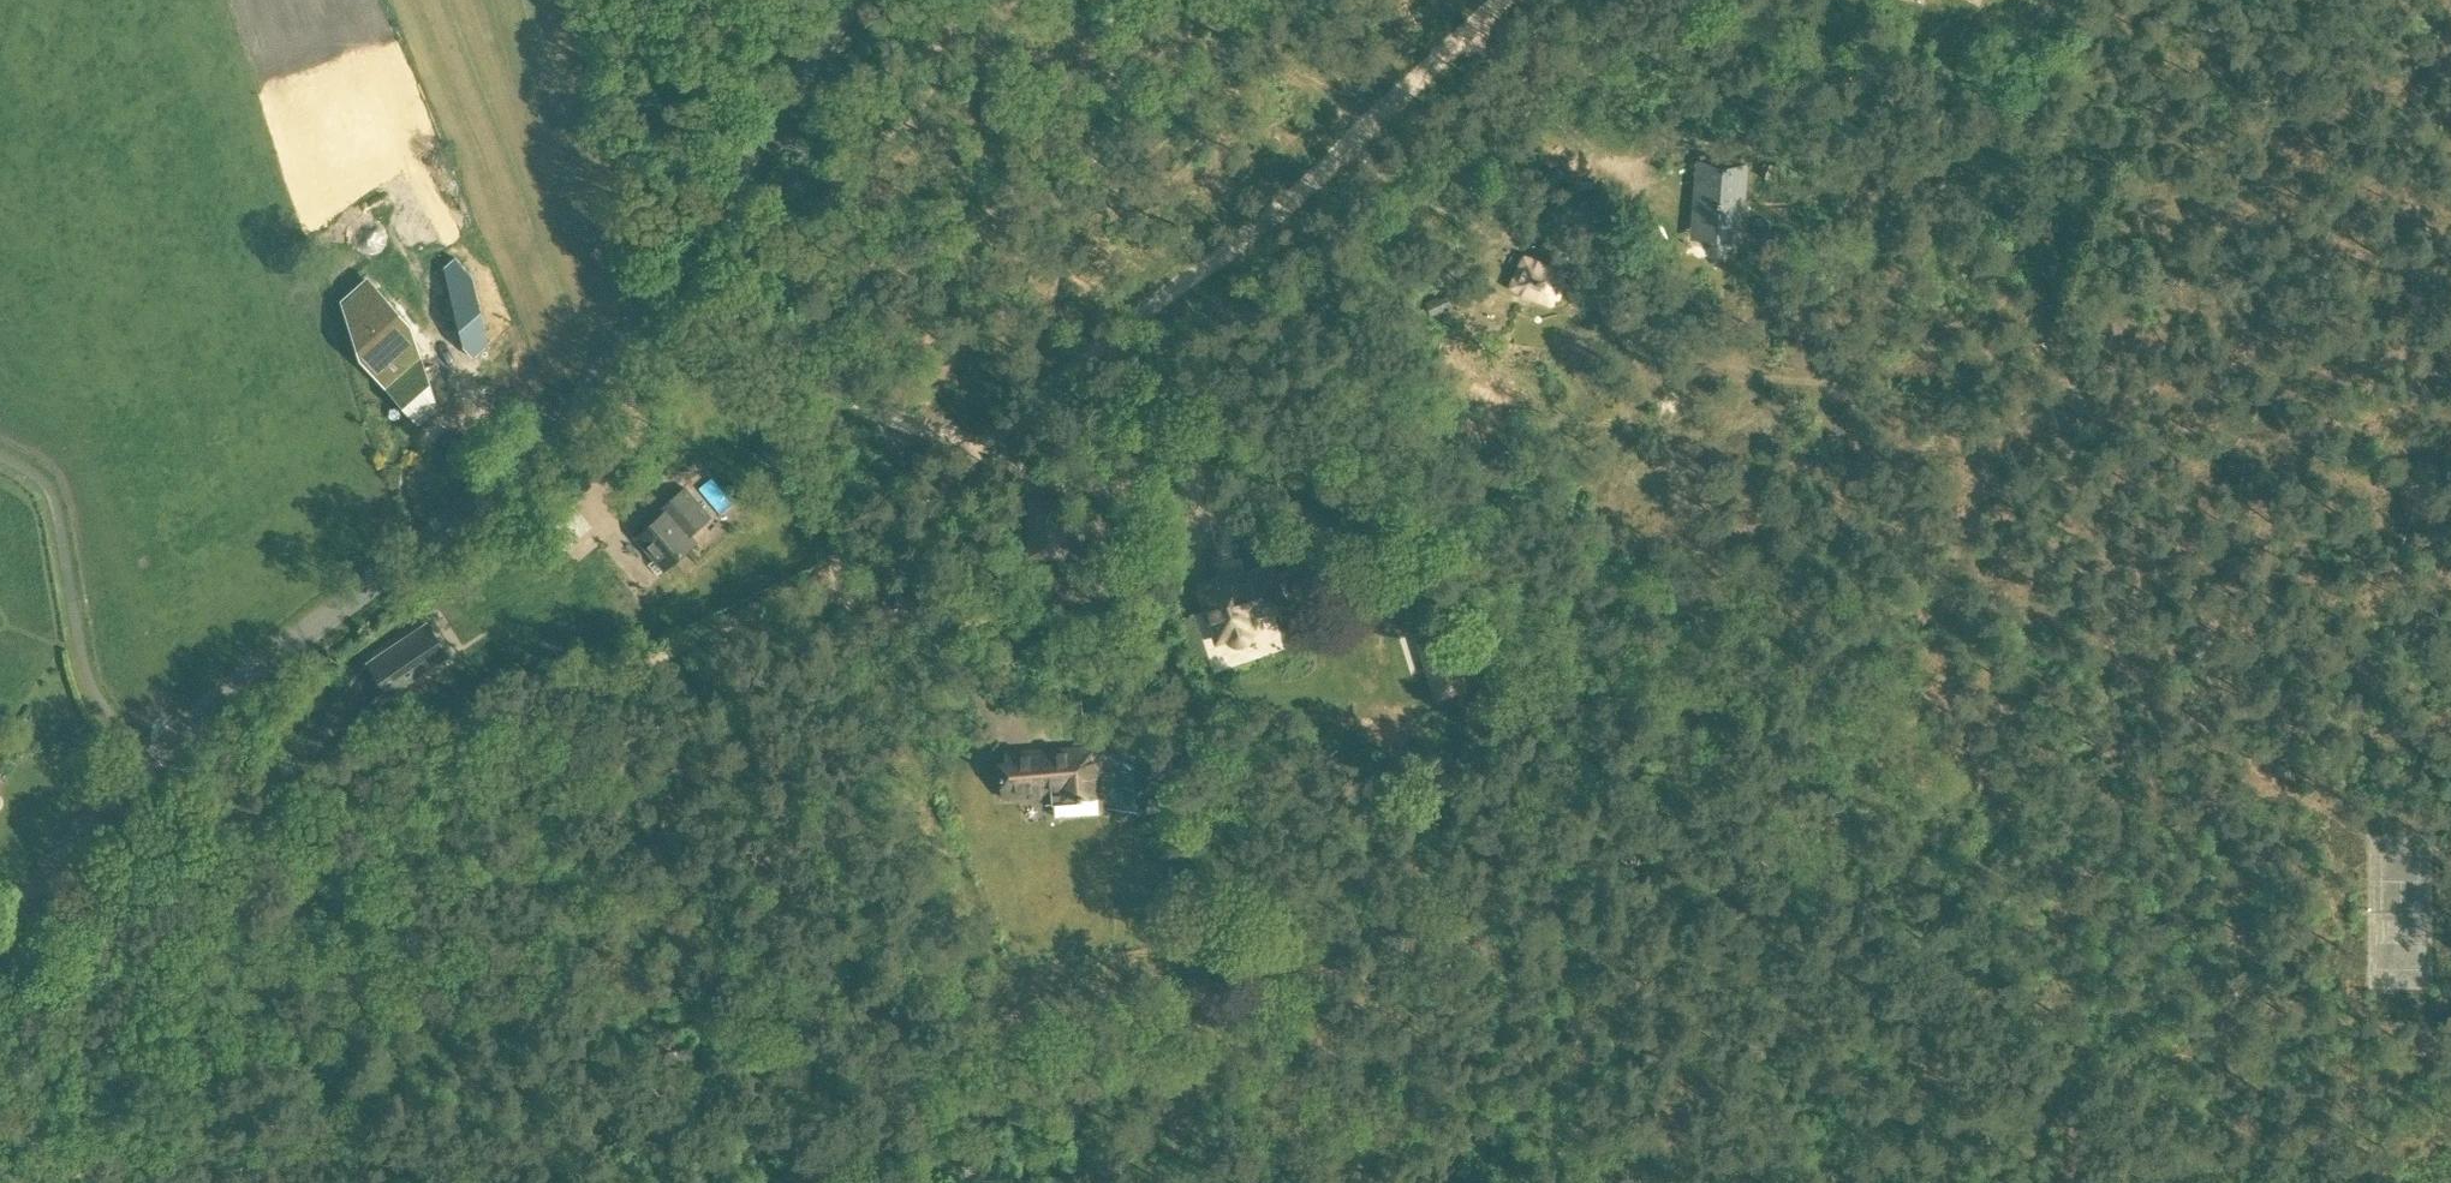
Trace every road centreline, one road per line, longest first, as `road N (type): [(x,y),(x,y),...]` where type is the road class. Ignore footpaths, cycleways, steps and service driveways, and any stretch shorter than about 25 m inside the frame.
road 1 (track): [(133,859),(683,642),(828,568),(928,495),(1400,98),(1503,0)]
road 2 (tertiary): [(0,963),(52,880),(146,763),(486,496),(587,391),(853,0)]
road 3 (track): [(828,568),(822,371),(791,301),(704,224)]
road 4 (track): [(822,371),(855,405),(996,436)]

